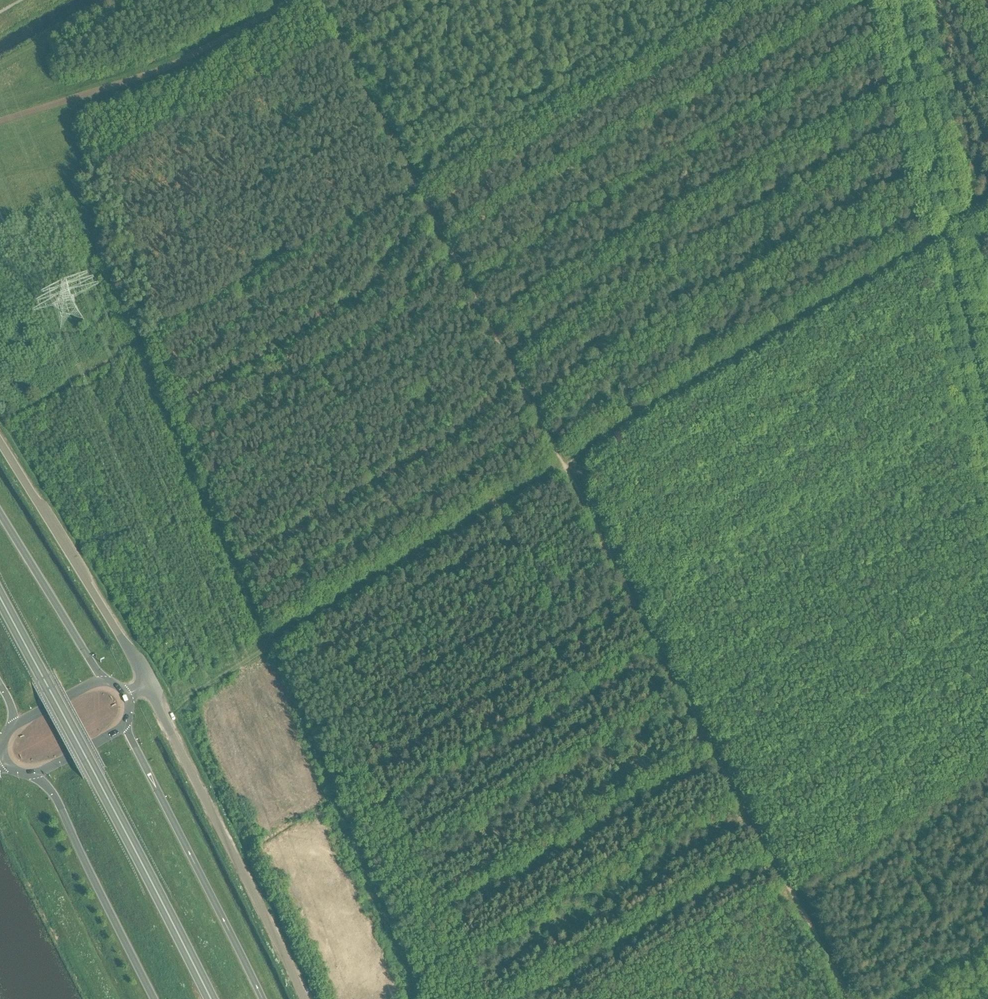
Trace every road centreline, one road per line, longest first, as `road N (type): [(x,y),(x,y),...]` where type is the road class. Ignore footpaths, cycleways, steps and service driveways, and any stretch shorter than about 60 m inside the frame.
road 1 (trunk): [(210,998),(0,598)]
road 2 (unclassified): [(304,998),(149,682)]
road 3 (trunk): [(261,998),(124,729)]
road 4 (unclassified): [(149,682),(0,441)]
road 5 (trunk): [(34,775),(56,798),(154,998)]
road 6 (trunk): [(104,682),(0,518)]

